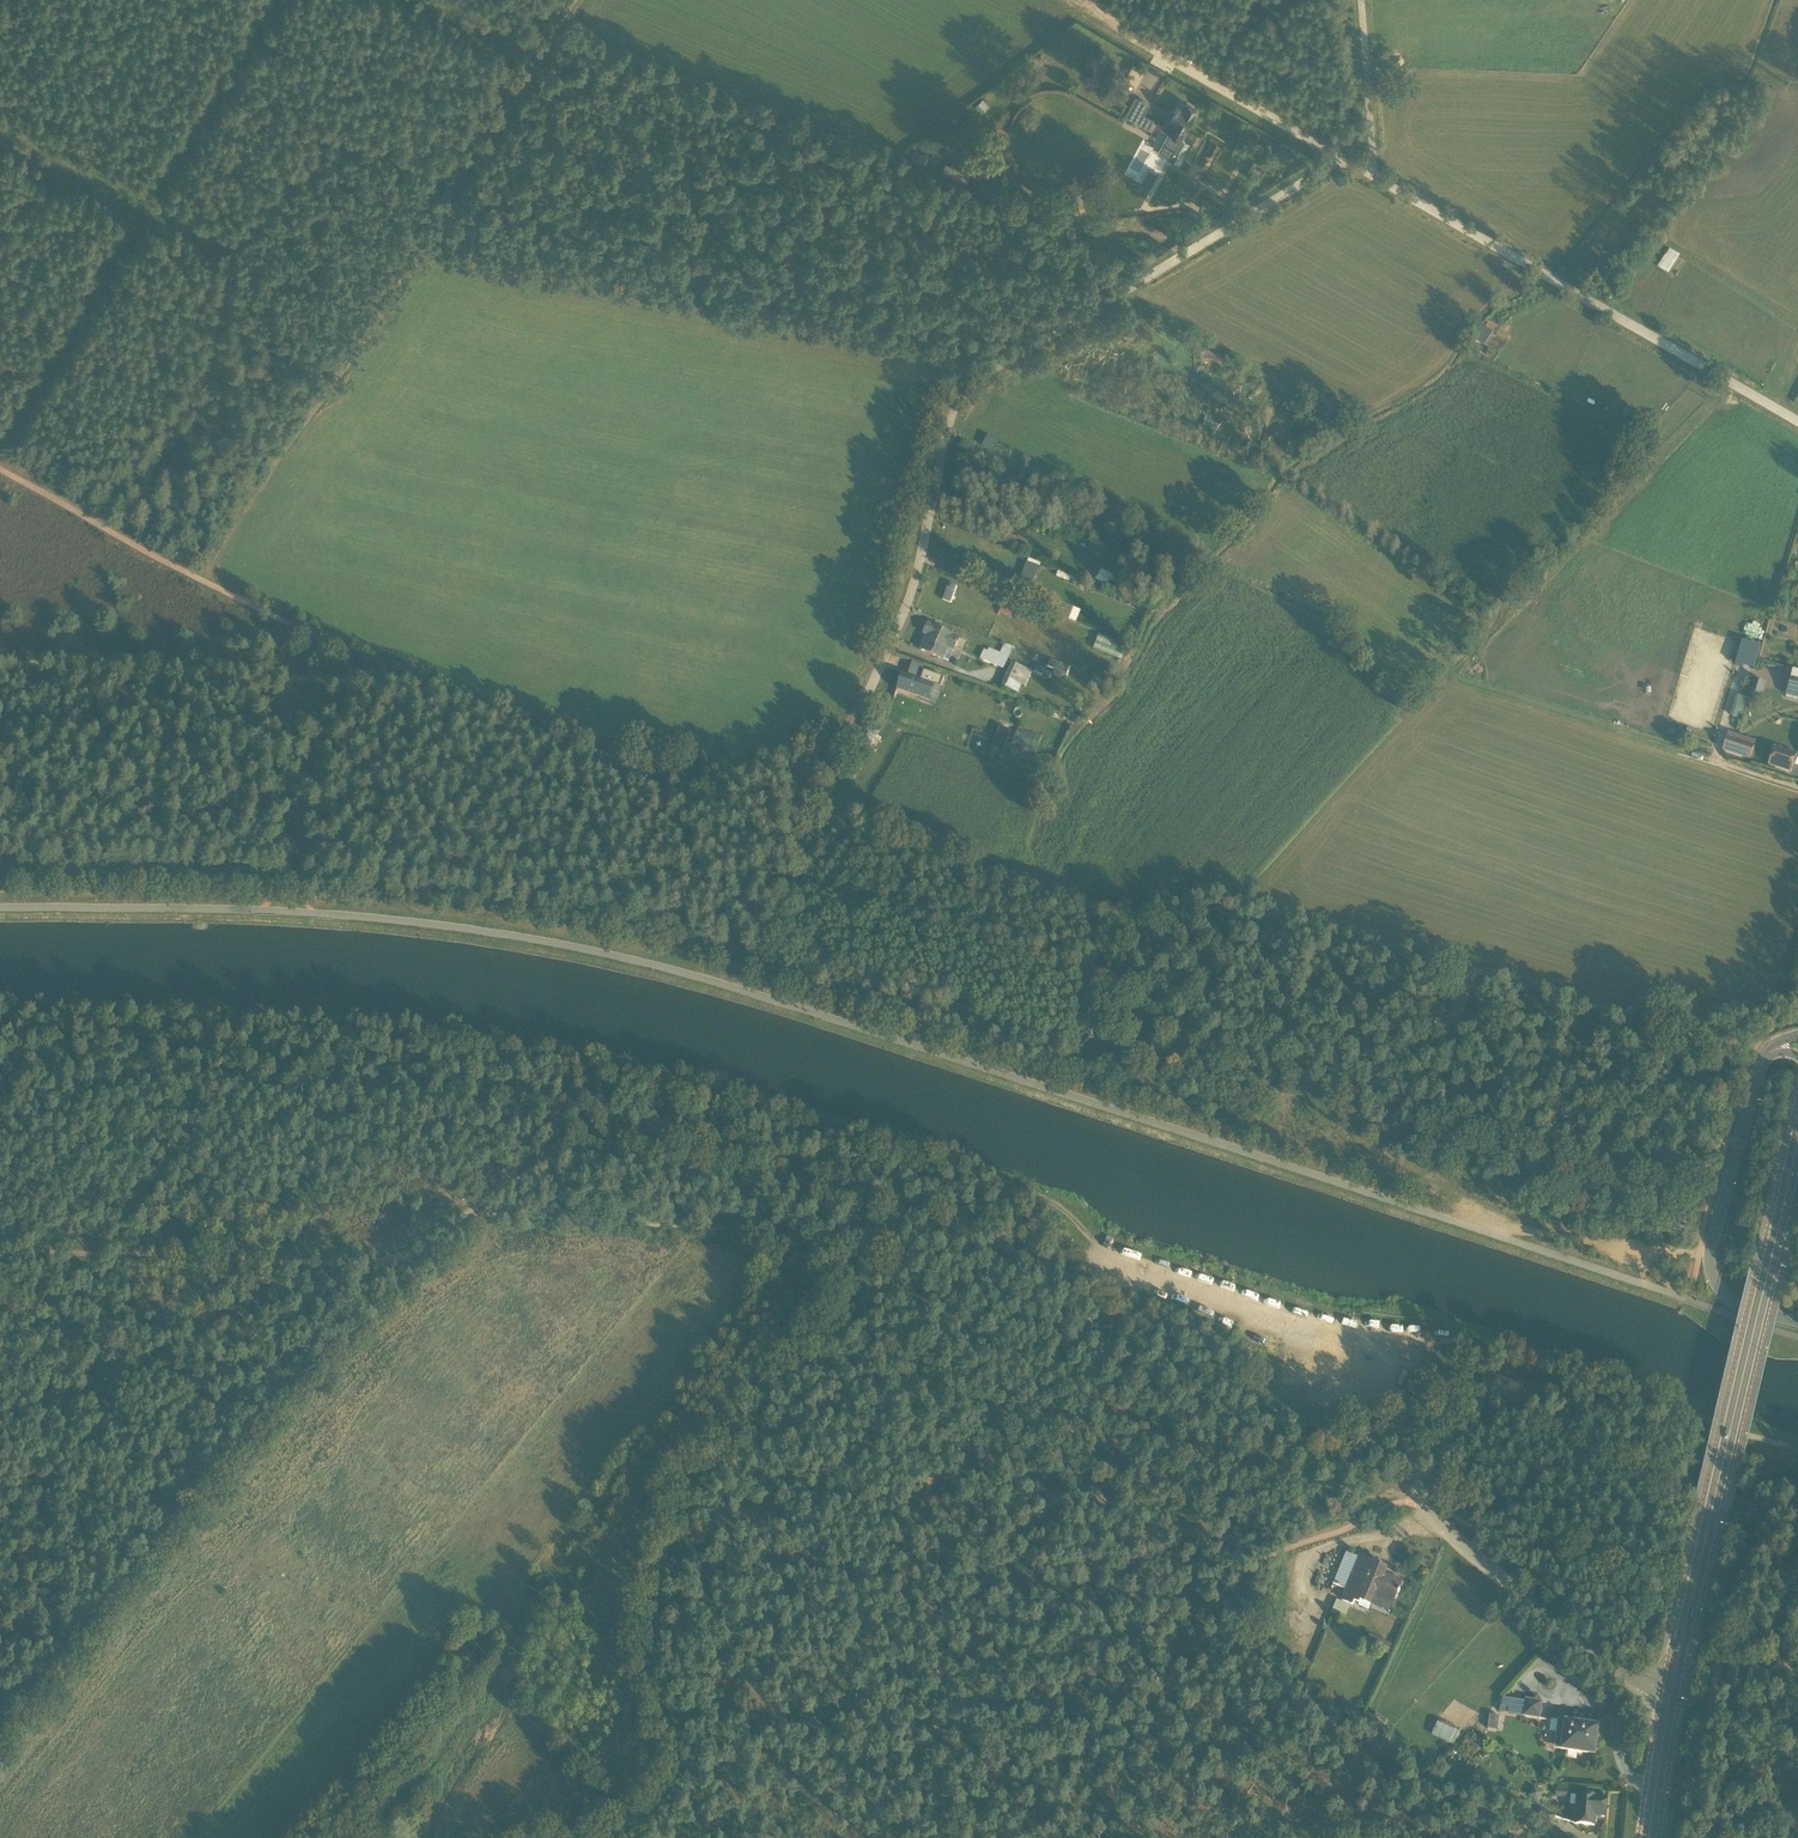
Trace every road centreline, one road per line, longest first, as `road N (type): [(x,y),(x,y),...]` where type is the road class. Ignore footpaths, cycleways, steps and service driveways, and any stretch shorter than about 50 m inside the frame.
road 1 (track): [(1073,1221),(1057,1203),(997,1177),(850,1131),(664,1078),(482,1042),(313,1017),(0,1009)]
road 2 (track): [(1755,1049),(1274,915),(1127,915),(979,866),(894,853),(825,810),(799,778)]
road 3 (track): [(1480,1222),(1424,1186),(1211,1125),(1150,1083),(1115,1070),(935,1020),(882,1014),(794,986),(764,966)]
road 4 (unclassified): [(1338,159),(965,389),(942,451),(913,588),(867,697)]
road 5 (track): [(866,1274),(1141,1428),(1245,1467),(1369,1498),(1420,1498)]
road 6 (secondary): [(1669,1702),(1797,1142)]
road 7 (unclassified): [(1797,424),(1371,176)]
road 8 (track): [(799,778),(726,779),(677,791),(621,787),(423,688),(350,681)]
road 9 (track): [(1789,1449),(1524,1361),(1432,1337),(1382,1338)]
road 10 (unclassified): [(1405,1414),(1420,1498),(1432,1514),(1633,1687),(1669,1702)]
road 11 (track): [(409,1254),(0,1251)]
road 12 (track): [(467,1214),(762,1230),(866,1274)]
road 13 (track): [(1134,1269),(1042,1270),(784,1186)]
road 14 (track): [(350,681),(0,662)]
road 15 (unclassified): [(1766,1058),(1709,1267),(1714,1284),(1740,1307),(1797,1320)]
road 16 (track): [(1382,1338),(1259,1317),(1134,1269)]
road 17 (unclassified): [(1338,159),(1144,43)]
road 18 (track): [(1773,1671),(1749,1673),(1733,1693),(1712,1837)]
road 19 (track): [(799,778),(793,801),(801,836),(764,966)]
road 20 (unclassified): [(1358,0),(1371,176)]
road 21 (track): [(1651,1254),(1480,1222)]
road 22 (track): [(555,1164),(702,1177)]
road 23 (secondary): [(1648,1837),(1669,1702)]
road 24 (track): [(1773,1671),(1797,1550)]

